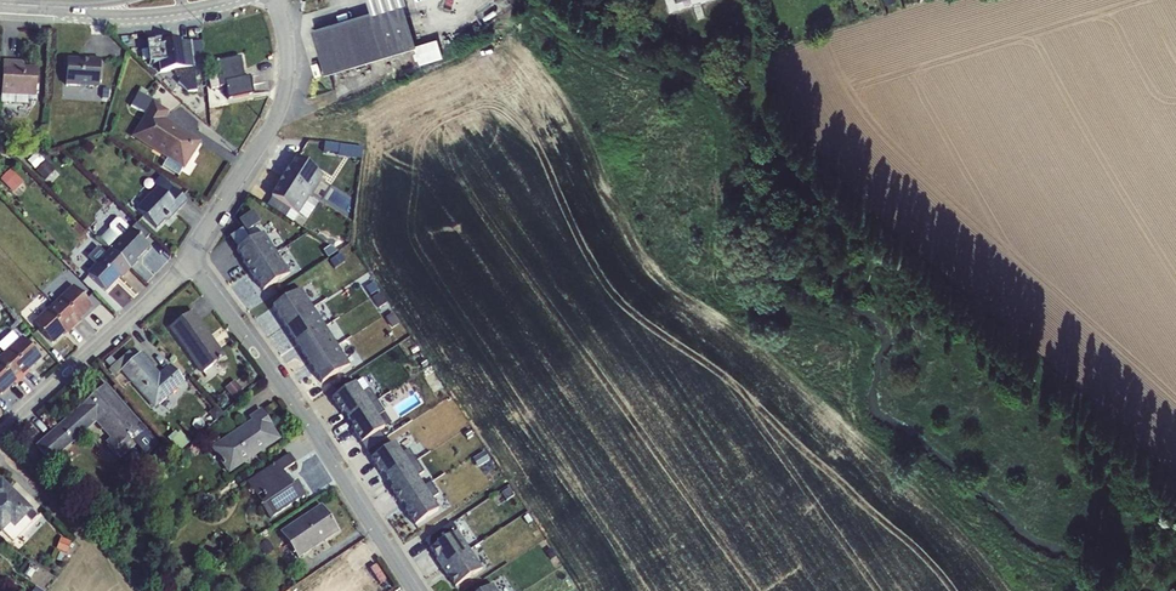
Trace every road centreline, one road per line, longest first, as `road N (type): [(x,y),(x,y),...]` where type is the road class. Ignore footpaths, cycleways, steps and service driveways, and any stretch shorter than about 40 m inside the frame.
road 1 (residential): [(415,590),(190,262)]
road 2 (unclassified): [(190,262),(281,107),(287,47),(278,0)]
road 3 (unclassified): [(0,432),(190,262)]

